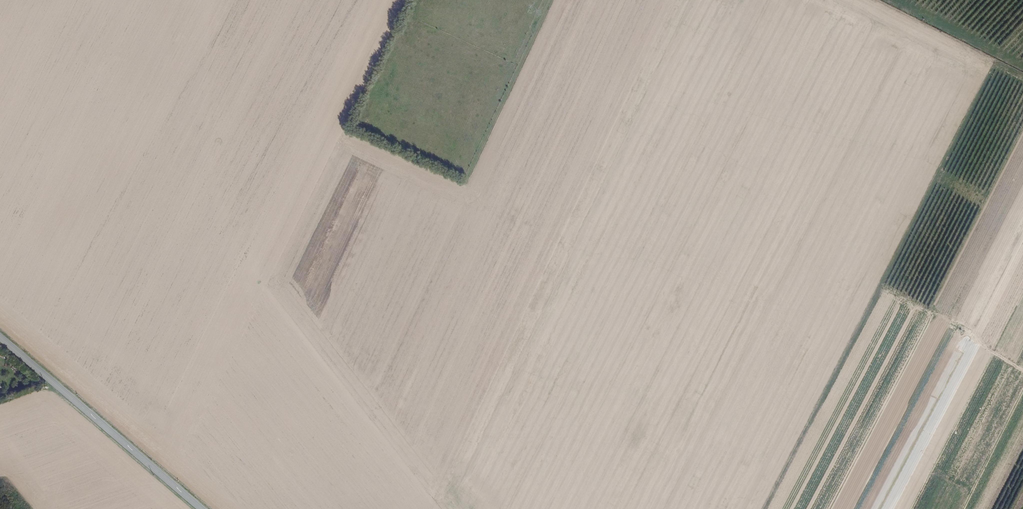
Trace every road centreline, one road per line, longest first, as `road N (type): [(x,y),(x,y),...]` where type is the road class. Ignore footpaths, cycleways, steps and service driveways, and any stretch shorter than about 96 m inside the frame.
road 1 (tertiary): [(198,508),(0,339)]

